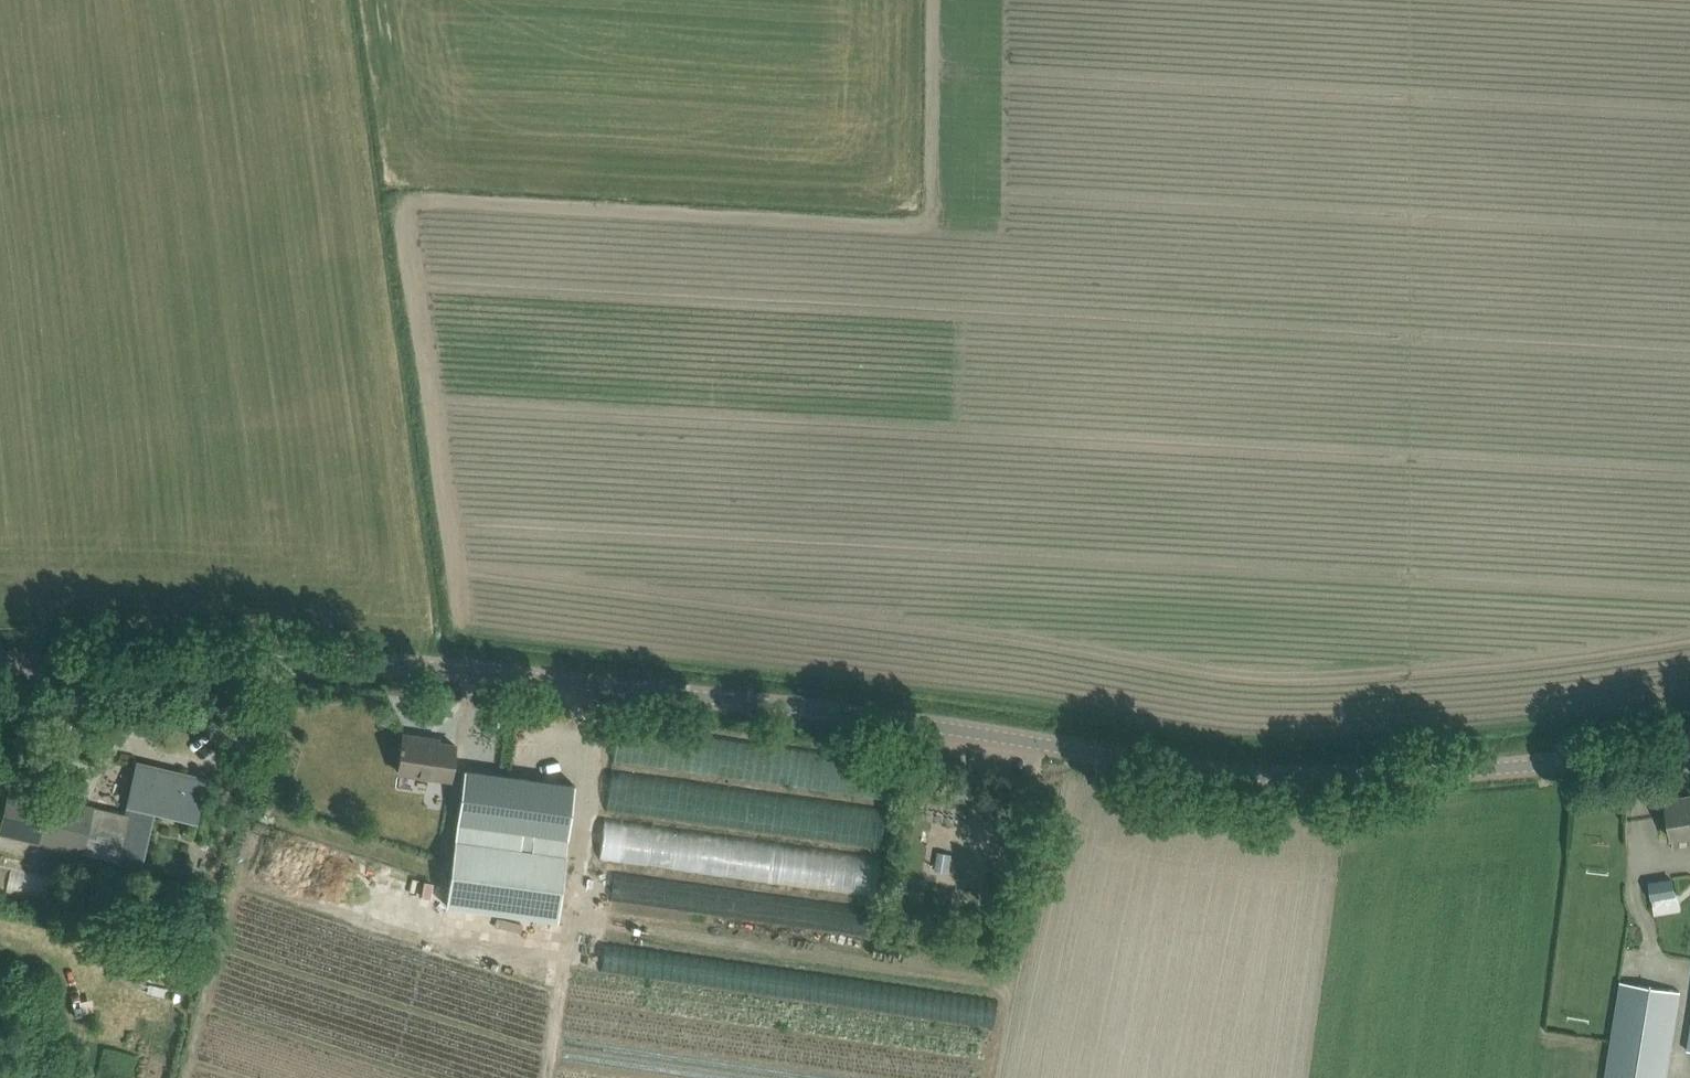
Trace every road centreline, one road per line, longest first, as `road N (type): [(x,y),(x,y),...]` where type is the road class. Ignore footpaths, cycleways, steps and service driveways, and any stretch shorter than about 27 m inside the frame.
road 1 (unclassified): [(1689,742),(1528,765),(1261,775),(830,712),(415,665),(0,663)]

